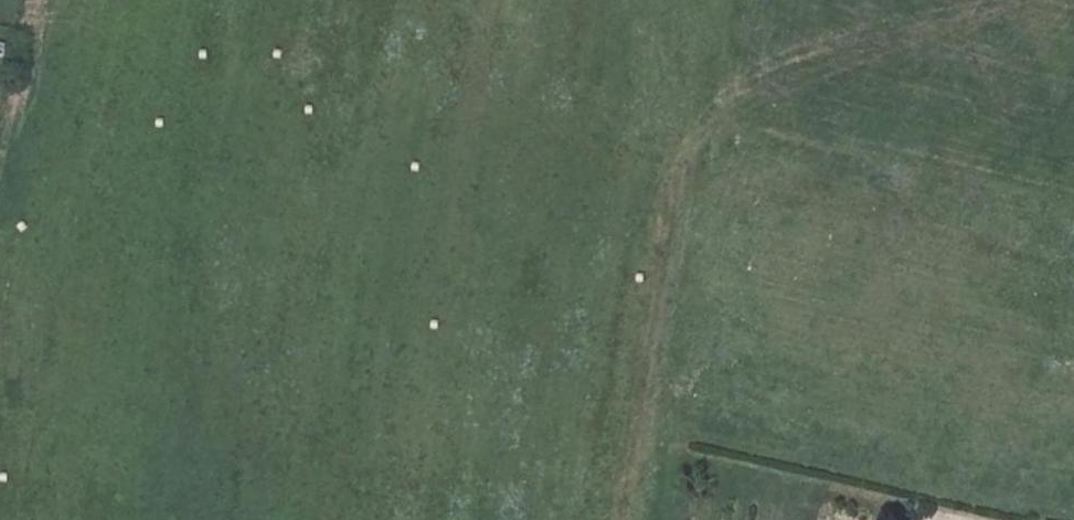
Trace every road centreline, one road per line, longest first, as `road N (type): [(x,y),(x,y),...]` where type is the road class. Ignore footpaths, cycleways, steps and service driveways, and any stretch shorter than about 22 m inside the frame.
road 1 (track): [(1022,0),(839,113),(789,128),(715,121),(675,151),(626,519)]

